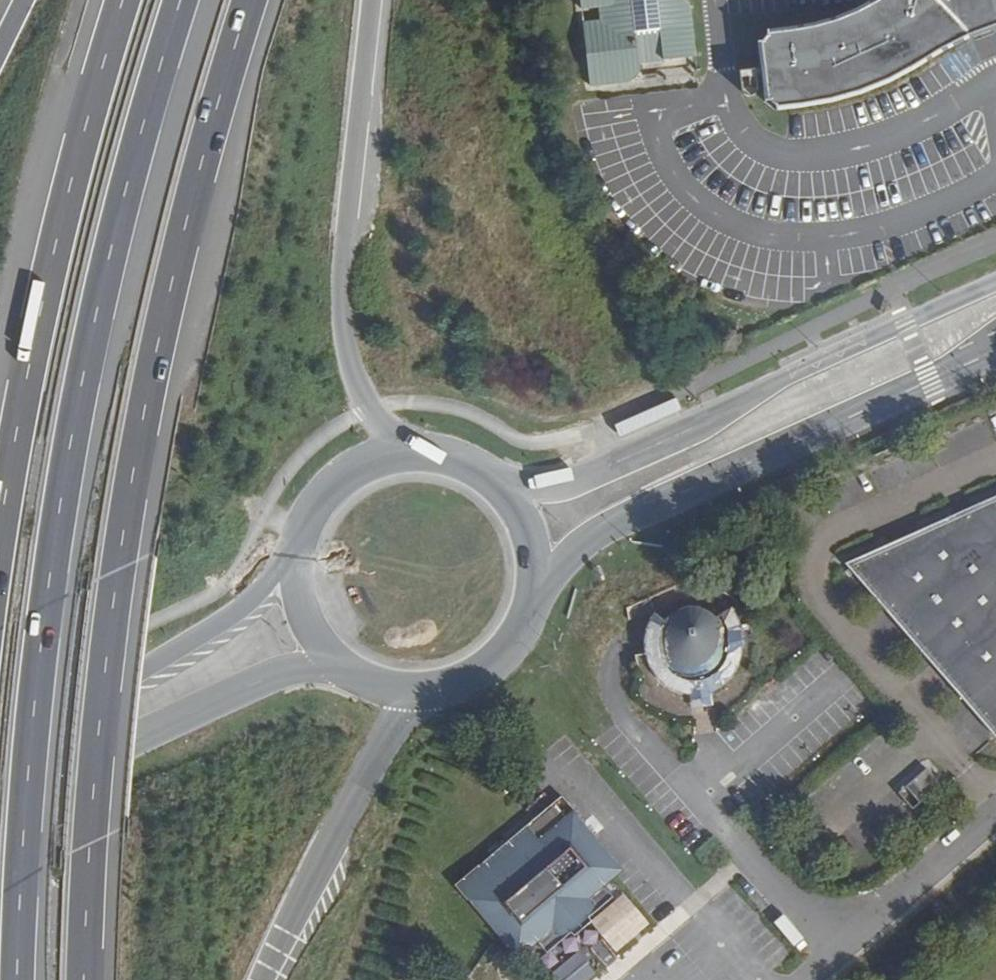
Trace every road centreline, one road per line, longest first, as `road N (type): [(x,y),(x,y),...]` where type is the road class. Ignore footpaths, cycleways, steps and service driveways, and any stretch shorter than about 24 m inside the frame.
road 1 (motorway): [(82,979),(93,778),(141,428),(171,275),(247,0)]
road 2 (trunk): [(17,979),(43,617),(73,411),(104,263),(178,0)]
road 3 (secondary): [(995,282),(586,481),(523,490),(479,475)]
road 4 (secondary): [(527,622),(557,564),(608,527),(995,350)]
road 5 (trunk): [(120,0),(54,245),(0,528)]
road 6 (motorway): [(431,459),(395,443),(377,424),(353,379),(341,329),(371,0)]
road 7 (secondary): [(0,802),(279,675),(323,671),(377,687)]
road 8 (secondary): [(308,532),(232,616),(0,744)]
road 9 (trunk): [(264,979),(397,732),(421,708),(470,682)]
road 10 (unclassified): [(995,814),(807,979)]
road 11 (secondary): [(308,532),(300,581),(311,626),(340,664),(377,687)]
road 12 (secondary): [(527,622),(537,576),(531,539),(508,499),(479,475)]
road 13 (secondary): [(431,459),(397,460),(357,475),(331,496),(308,532)]

